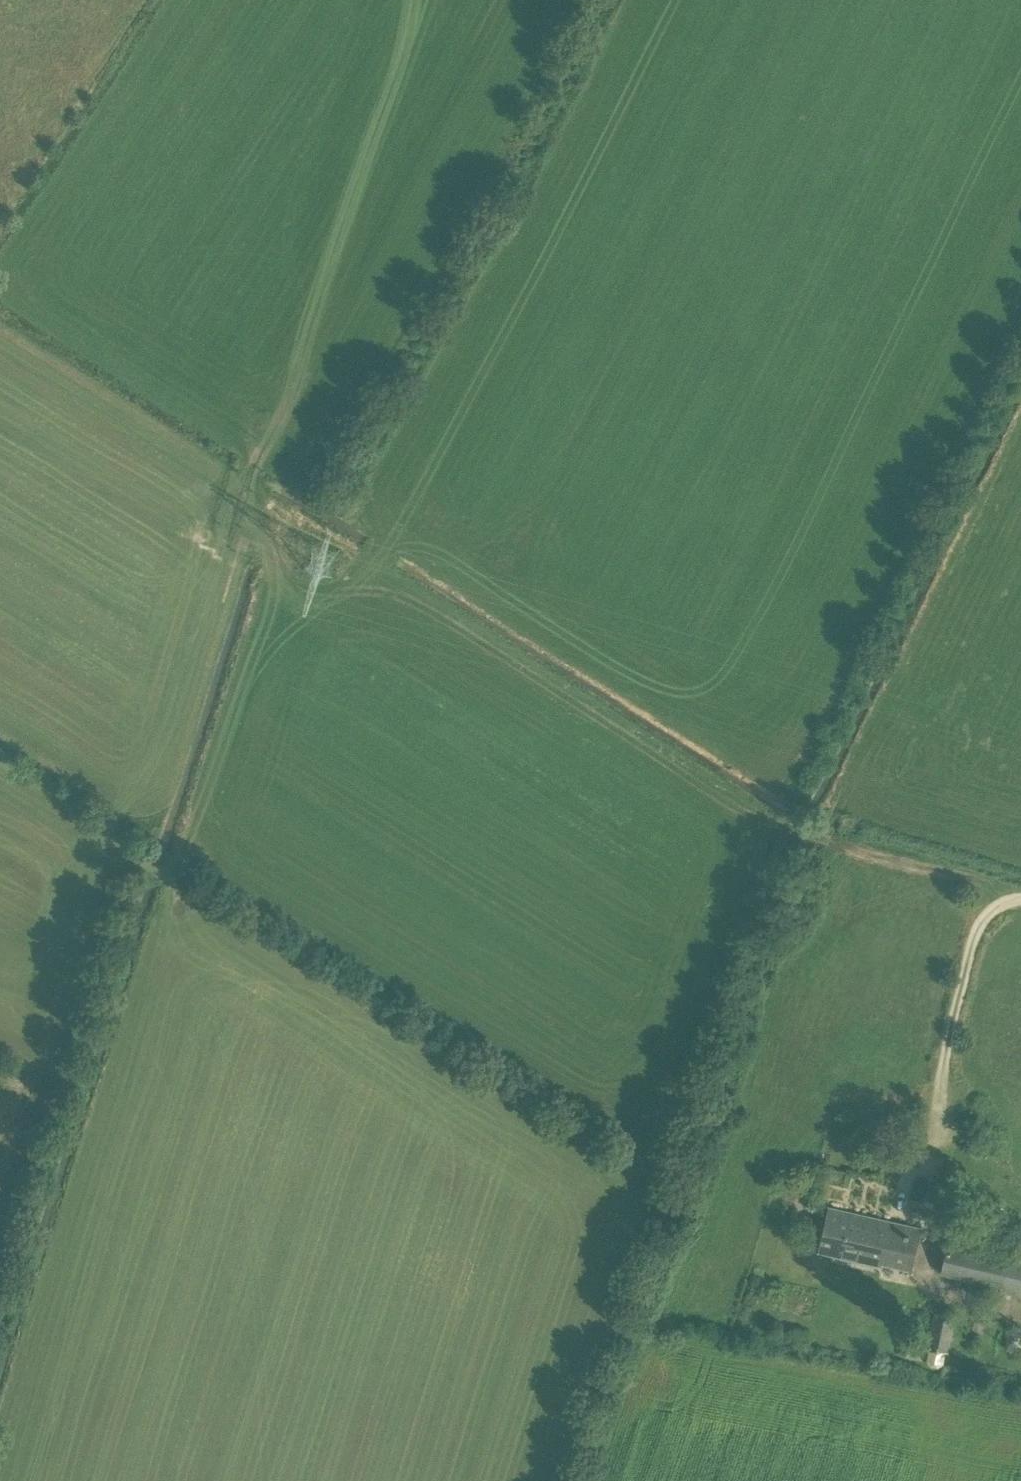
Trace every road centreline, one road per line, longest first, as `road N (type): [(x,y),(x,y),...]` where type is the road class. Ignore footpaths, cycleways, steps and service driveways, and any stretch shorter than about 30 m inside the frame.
road 1 (track): [(916,1174),(972,939),(989,913),(1020,897)]

